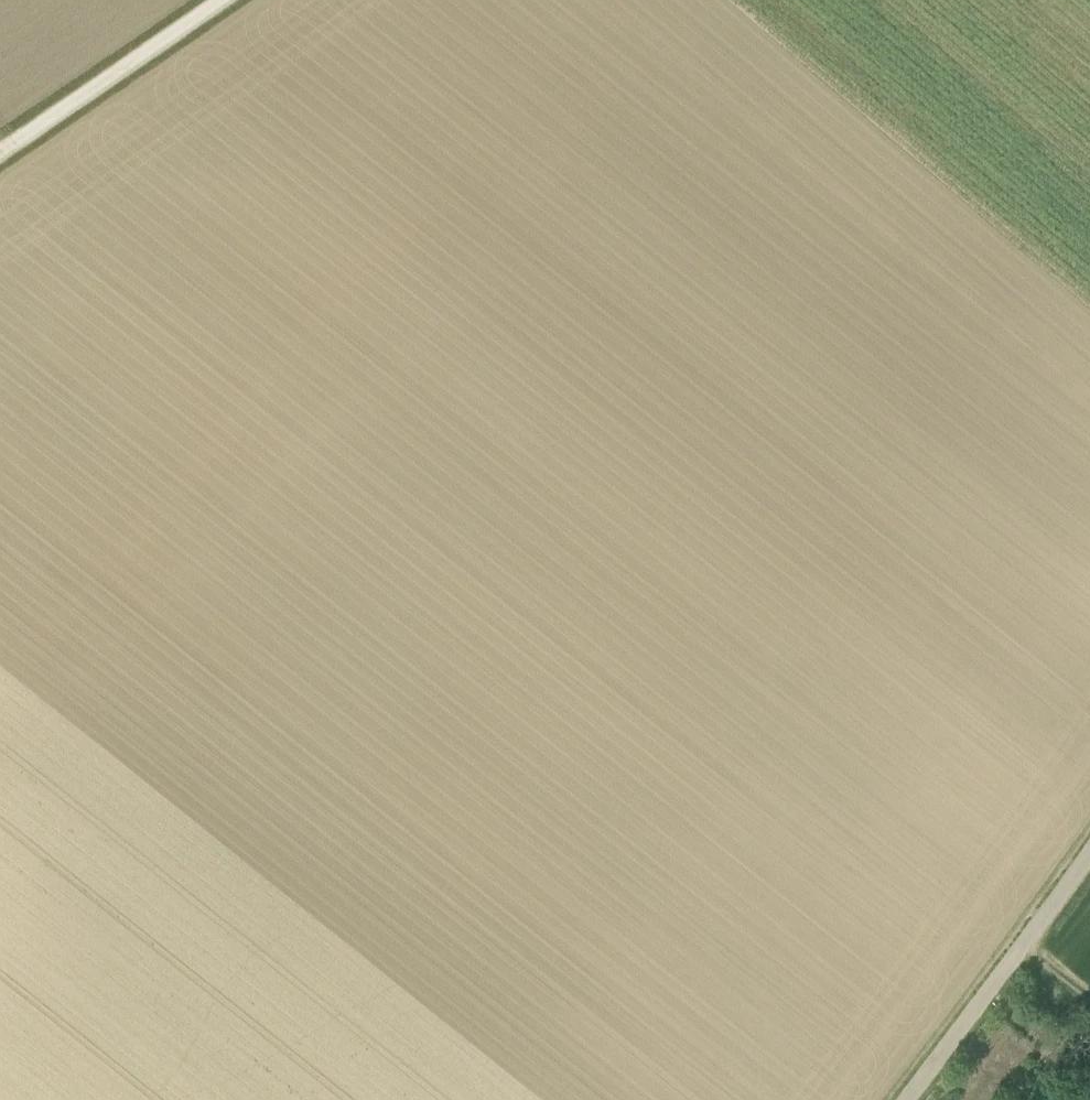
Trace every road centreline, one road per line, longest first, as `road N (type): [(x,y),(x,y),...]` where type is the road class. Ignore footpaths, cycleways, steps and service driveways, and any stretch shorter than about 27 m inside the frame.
road 1 (unclassified): [(902,1099),(1089,850)]
road 2 (track): [(223,0),(0,150)]

